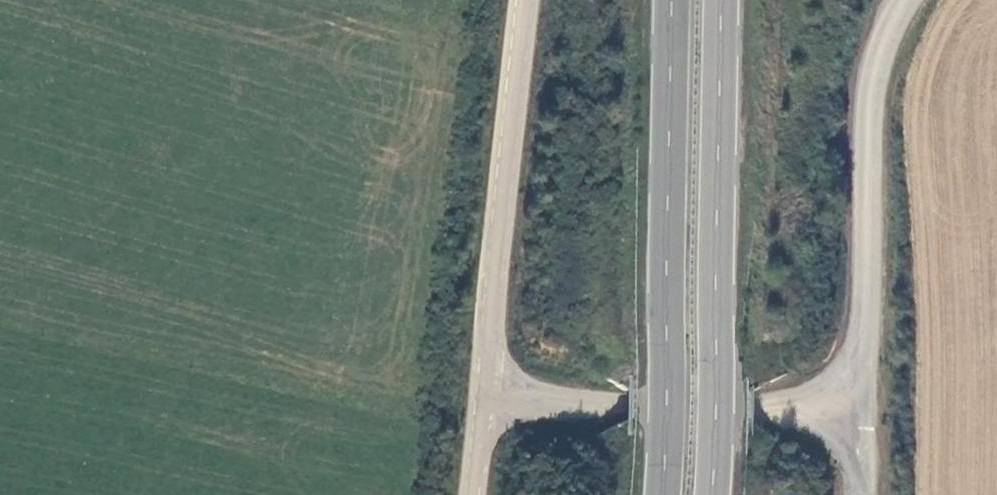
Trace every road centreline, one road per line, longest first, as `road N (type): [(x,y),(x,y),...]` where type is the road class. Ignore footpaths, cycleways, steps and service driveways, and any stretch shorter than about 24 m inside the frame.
road 1 (trunk): [(672,0),(661,494)]
road 2 (trunk): [(711,494),(721,0)]
road 3 (unclassified): [(852,403),(868,109),(903,0)]
road 4 (unclassified): [(526,0),(483,403)]
road 5 (unclassified): [(483,403),(754,413),(852,403)]

